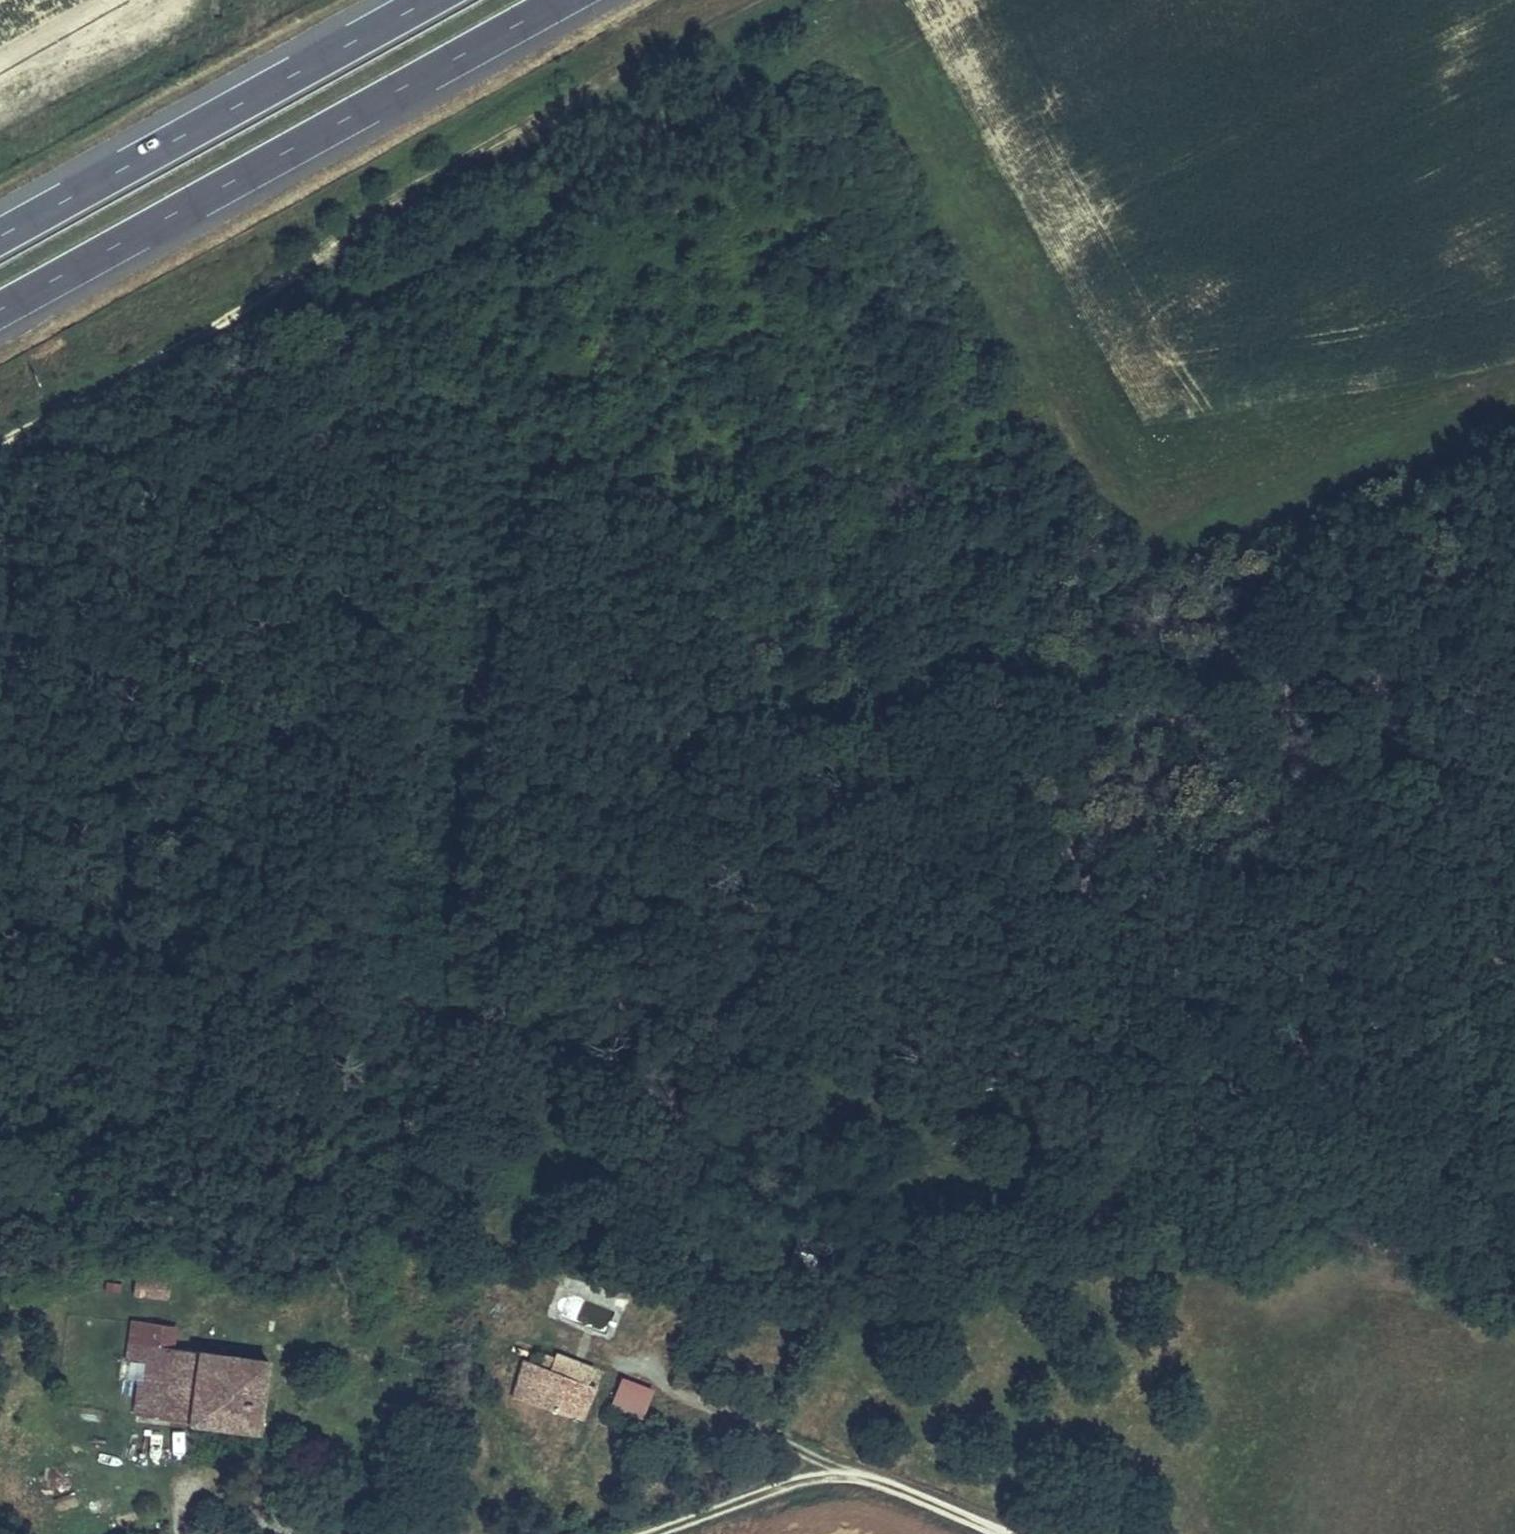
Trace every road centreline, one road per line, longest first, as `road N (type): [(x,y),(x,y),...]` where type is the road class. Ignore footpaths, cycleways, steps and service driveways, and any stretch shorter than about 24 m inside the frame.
road 1 (track): [(0,446),(308,270),(393,194),(756,0)]
road 2 (motorway): [(0,310),(563,0)]
road 3 (motorway): [(430,0),(0,237)]
road 4 (track): [(617,1533),(769,1481),(843,1465),(1015,1533)]

